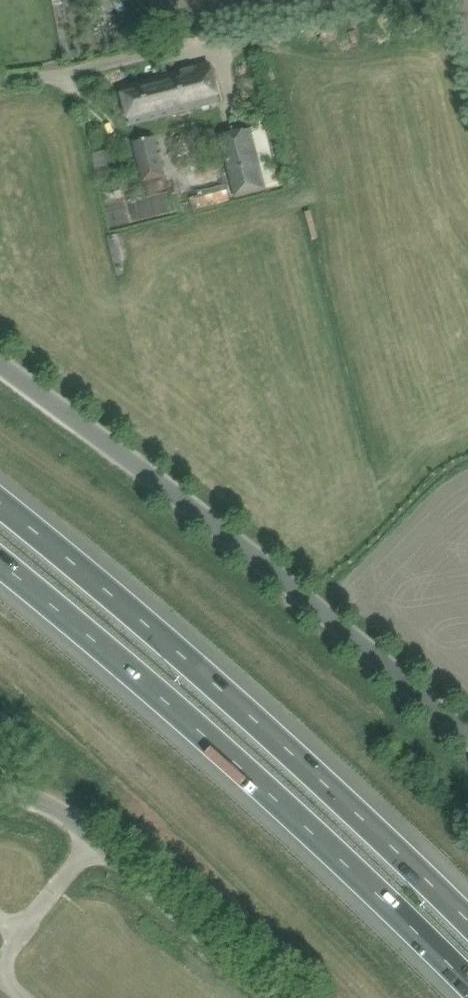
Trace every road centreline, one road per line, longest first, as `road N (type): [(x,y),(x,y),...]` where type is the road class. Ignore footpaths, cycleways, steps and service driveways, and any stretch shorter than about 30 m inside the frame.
road 1 (motorway): [(467,913),(269,720),(0,495)]
road 2 (motorway): [(0,566),(238,763),(467,980)]
road 3 (unclassified): [(467,738),(255,556),(0,366)]
road 4 (unclassified): [(280,997),(54,811),(0,789)]
road 5 (track): [(0,79),(259,41)]

